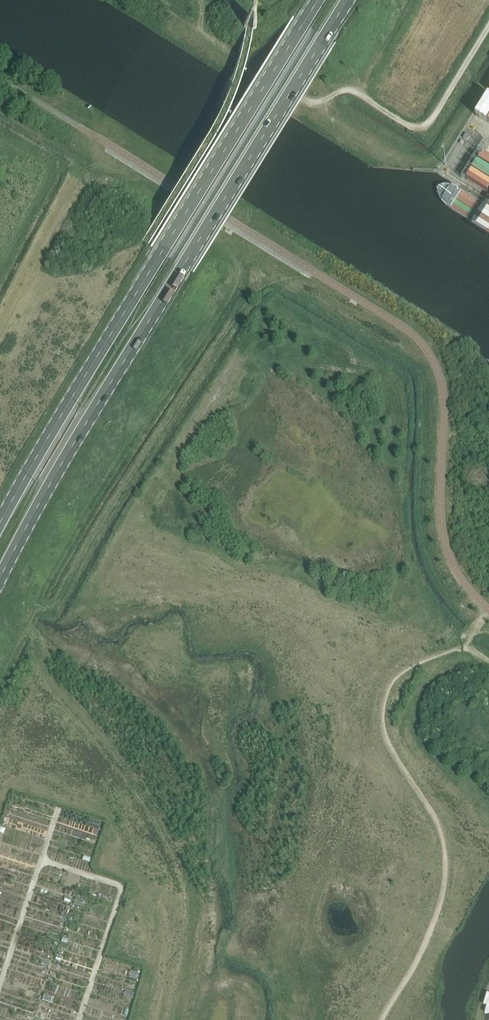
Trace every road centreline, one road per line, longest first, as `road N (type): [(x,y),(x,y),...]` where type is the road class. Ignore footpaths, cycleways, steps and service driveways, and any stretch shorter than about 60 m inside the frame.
road 1 (primary): [(0,578),(349,0)]
road 2 (primary): [(318,0),(0,521)]
road 3 (track): [(202,0),(202,30),(306,101),(345,89),(420,128),(488,25)]
road 4 (track): [(0,985),(42,859),(117,883),(122,891),(79,1019)]

